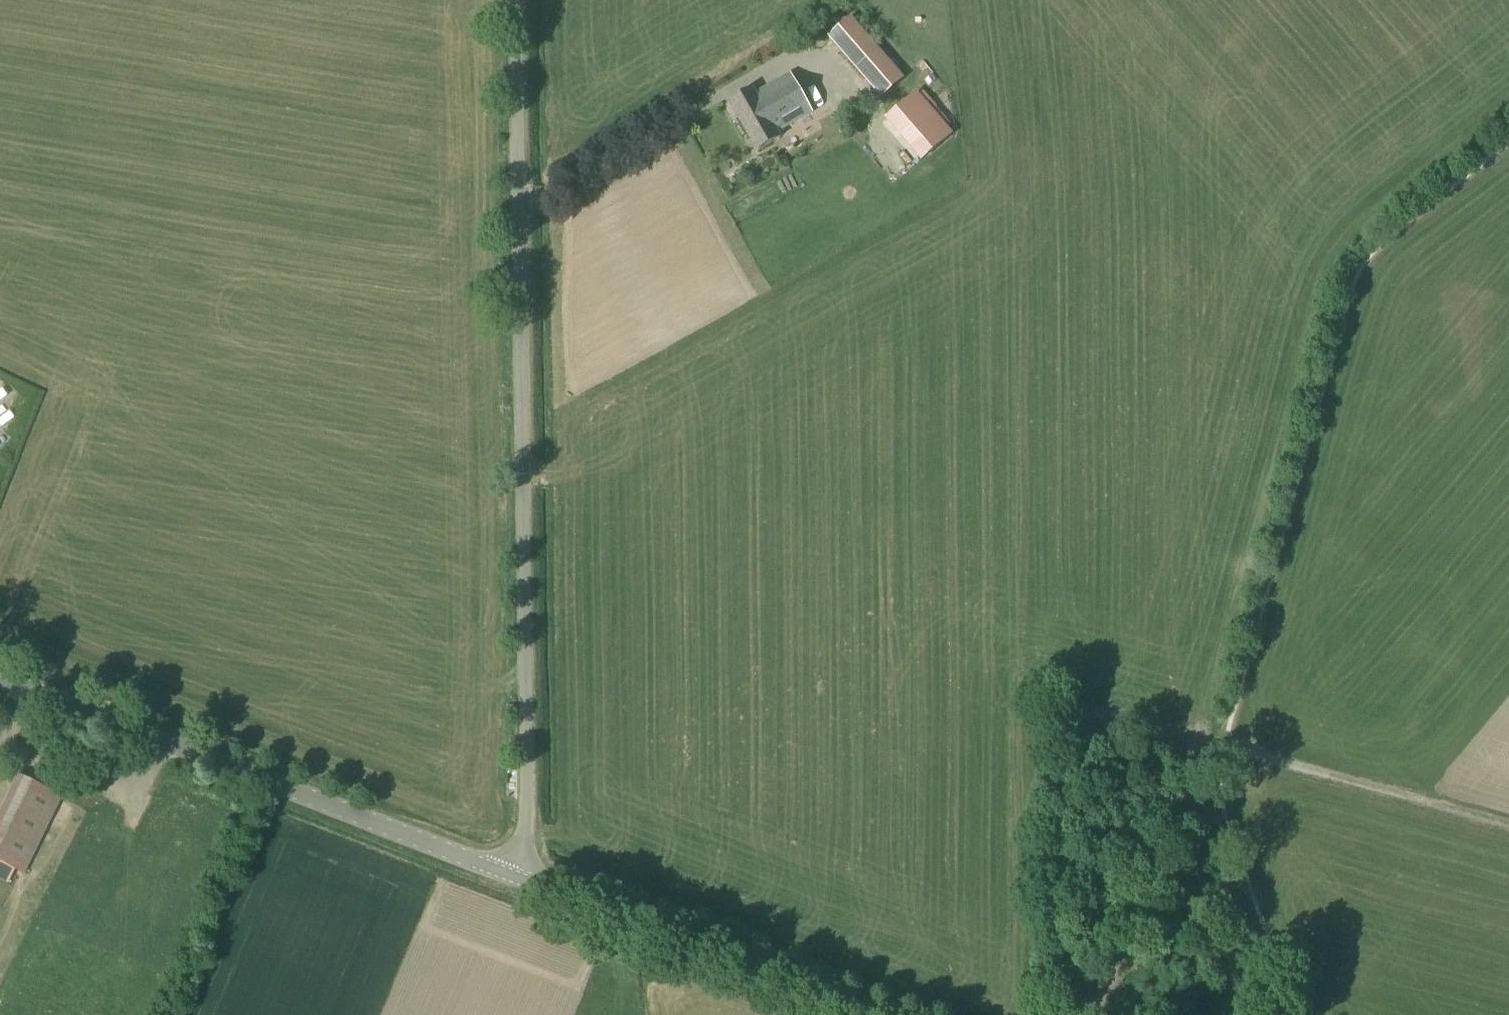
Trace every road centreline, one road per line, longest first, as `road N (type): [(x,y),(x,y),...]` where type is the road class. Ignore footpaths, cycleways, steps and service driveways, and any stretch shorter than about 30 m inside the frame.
road 1 (unclassified): [(523,876),(508,0)]
road 2 (tertiary): [(523,876),(0,674)]
road 3 (tertiary): [(868,1014),(523,876)]

